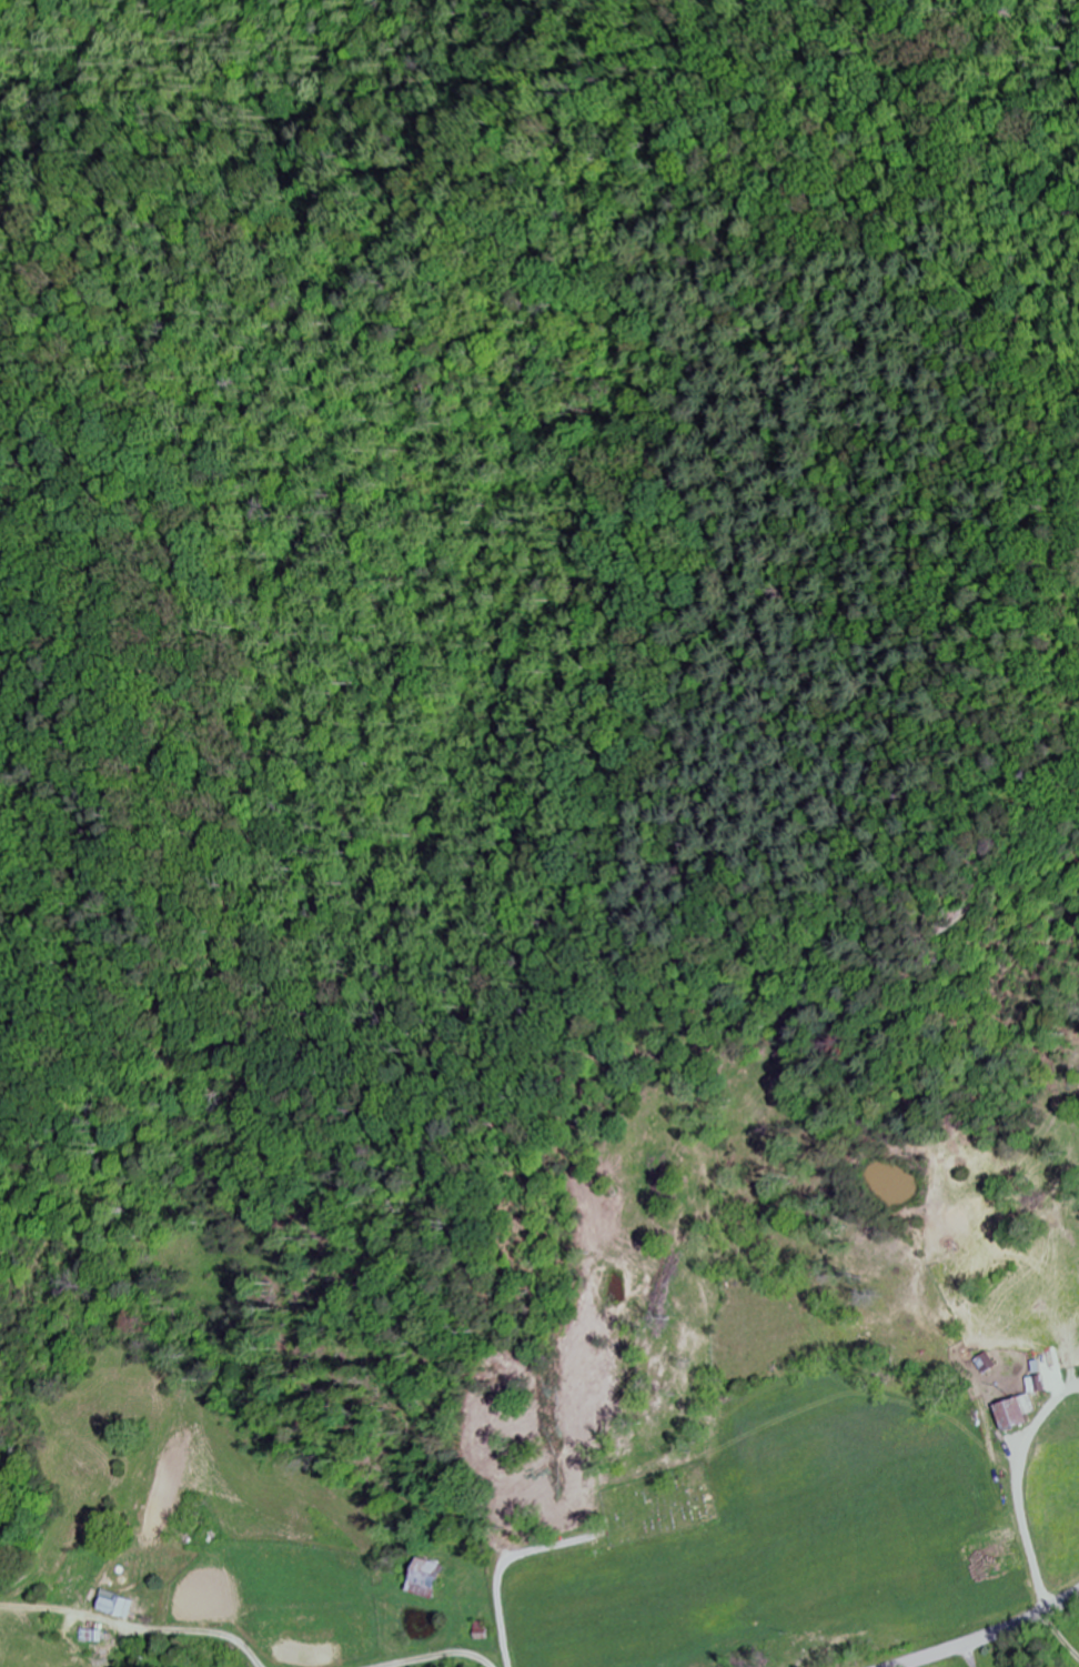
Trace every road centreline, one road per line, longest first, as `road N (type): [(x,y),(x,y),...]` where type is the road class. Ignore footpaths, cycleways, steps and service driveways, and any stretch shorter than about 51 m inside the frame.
road 1 (secondary): [(892,1666),(1037,1618),(1078,1594)]
road 2 (residential): [(509,1666),(495,1580),(510,1561),(553,1546)]

